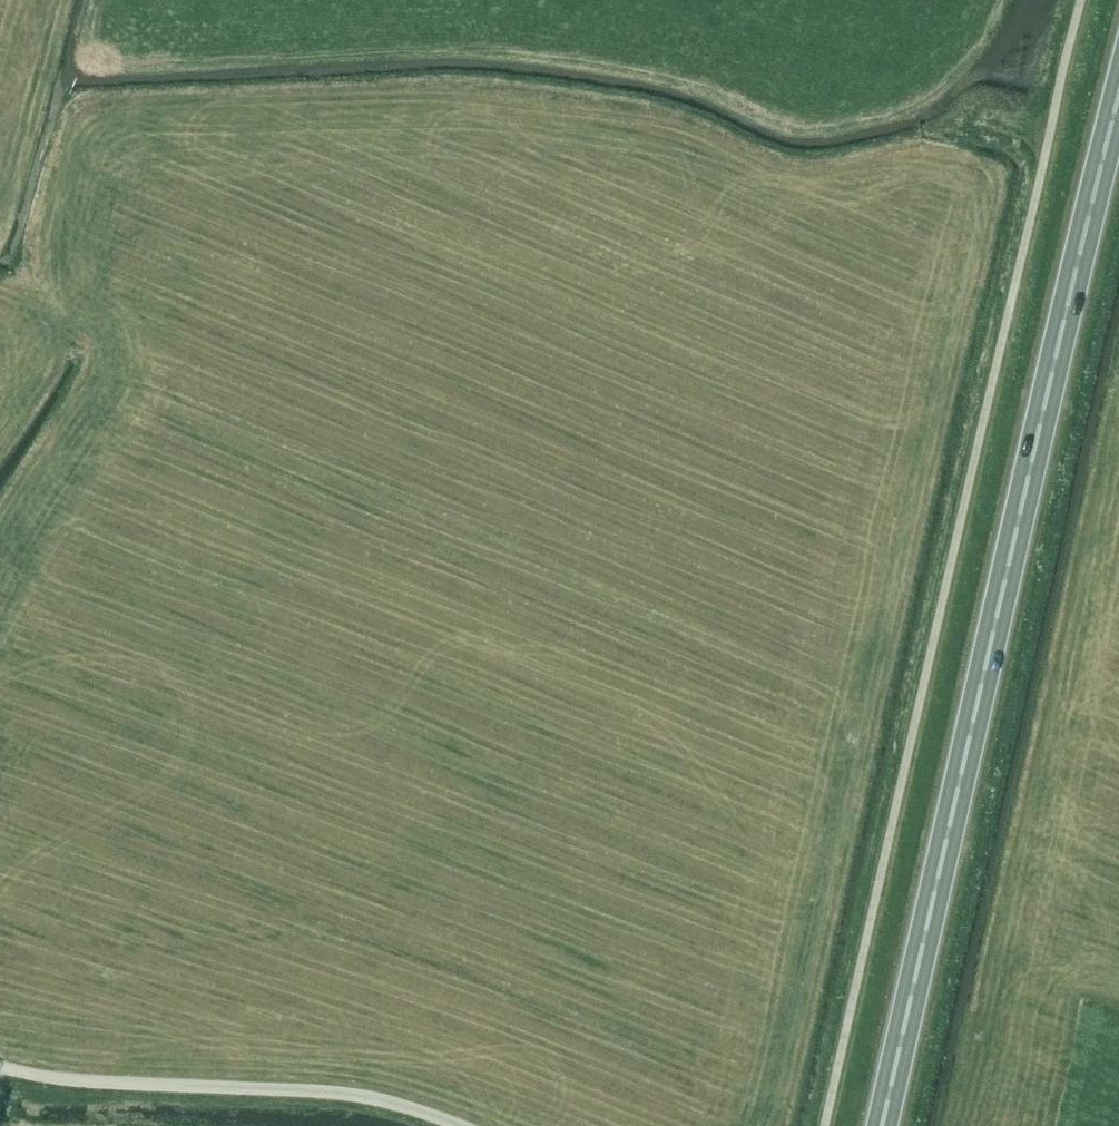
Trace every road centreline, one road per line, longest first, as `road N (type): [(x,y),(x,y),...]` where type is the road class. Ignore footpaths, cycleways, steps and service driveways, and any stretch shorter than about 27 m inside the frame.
road 1 (trunk): [(880,1125),(1118,108)]
road 2 (unclassified): [(447,1125),(326,1093),(53,1085),(0,1070)]

